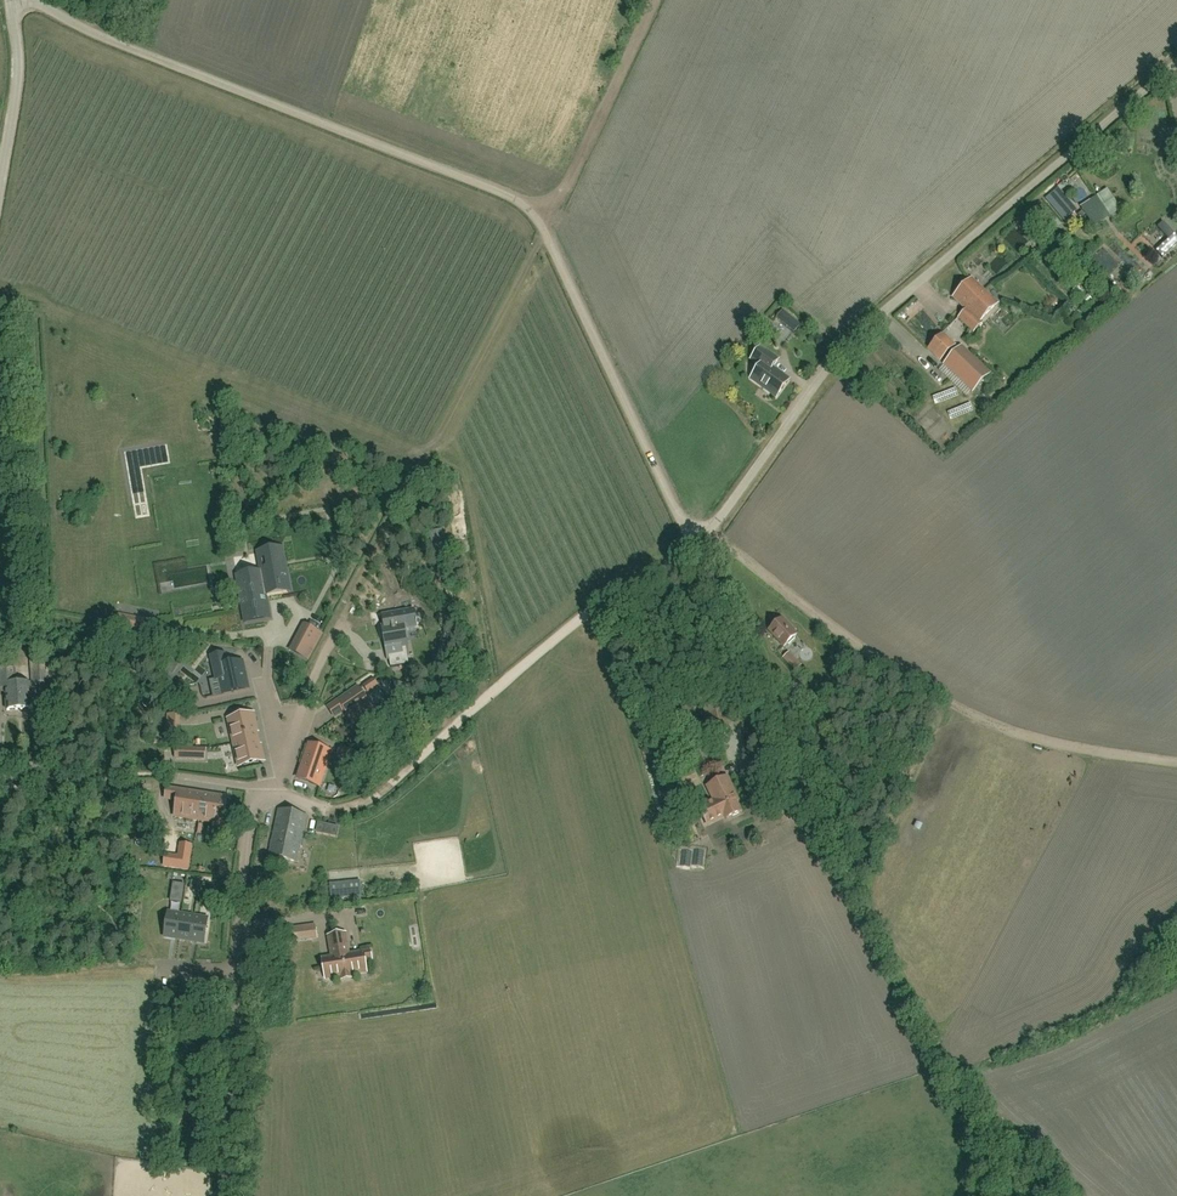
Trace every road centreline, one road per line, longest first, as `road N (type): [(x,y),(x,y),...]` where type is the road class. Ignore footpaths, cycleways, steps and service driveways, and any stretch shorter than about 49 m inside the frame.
road 1 (unclassified): [(17,0),(525,205),(695,546),(856,335),(1176,64)]
road 2 (track): [(708,534),(952,711),(1039,743),(1176,767)]
road 3 (track): [(423,463),(302,704)]
road 4 (track): [(545,234),(423,463)]
road 5 (track): [(491,693),(603,602),(695,546)]
road 6 (track): [(655,0),(565,186),(539,220)]
road 7 (track): [(423,463),(445,479),(491,693)]
road 8 (residential): [(226,1195),(236,971)]
road 9 (track): [(327,809),(374,795),(491,693)]
road 10 (track): [(675,559),(736,691),(737,748)]
road 11 (unclassified): [(0,182),(19,92),(10,0)]
road 12 (residential): [(236,971),(258,796)]

